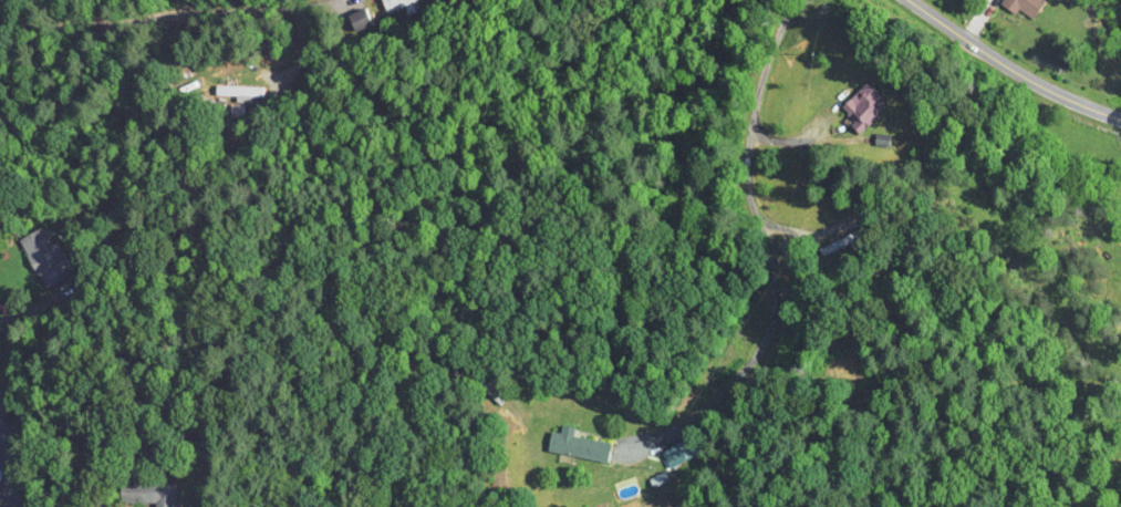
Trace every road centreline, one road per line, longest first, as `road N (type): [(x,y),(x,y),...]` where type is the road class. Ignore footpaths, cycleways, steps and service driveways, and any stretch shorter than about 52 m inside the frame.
road 1 (residential): [(799,0),(772,49),(754,118),(754,203),(772,245),(777,286),(766,348),(718,401),(660,438)]
road 2 (residential): [(1120,119),(992,55),(908,0)]

